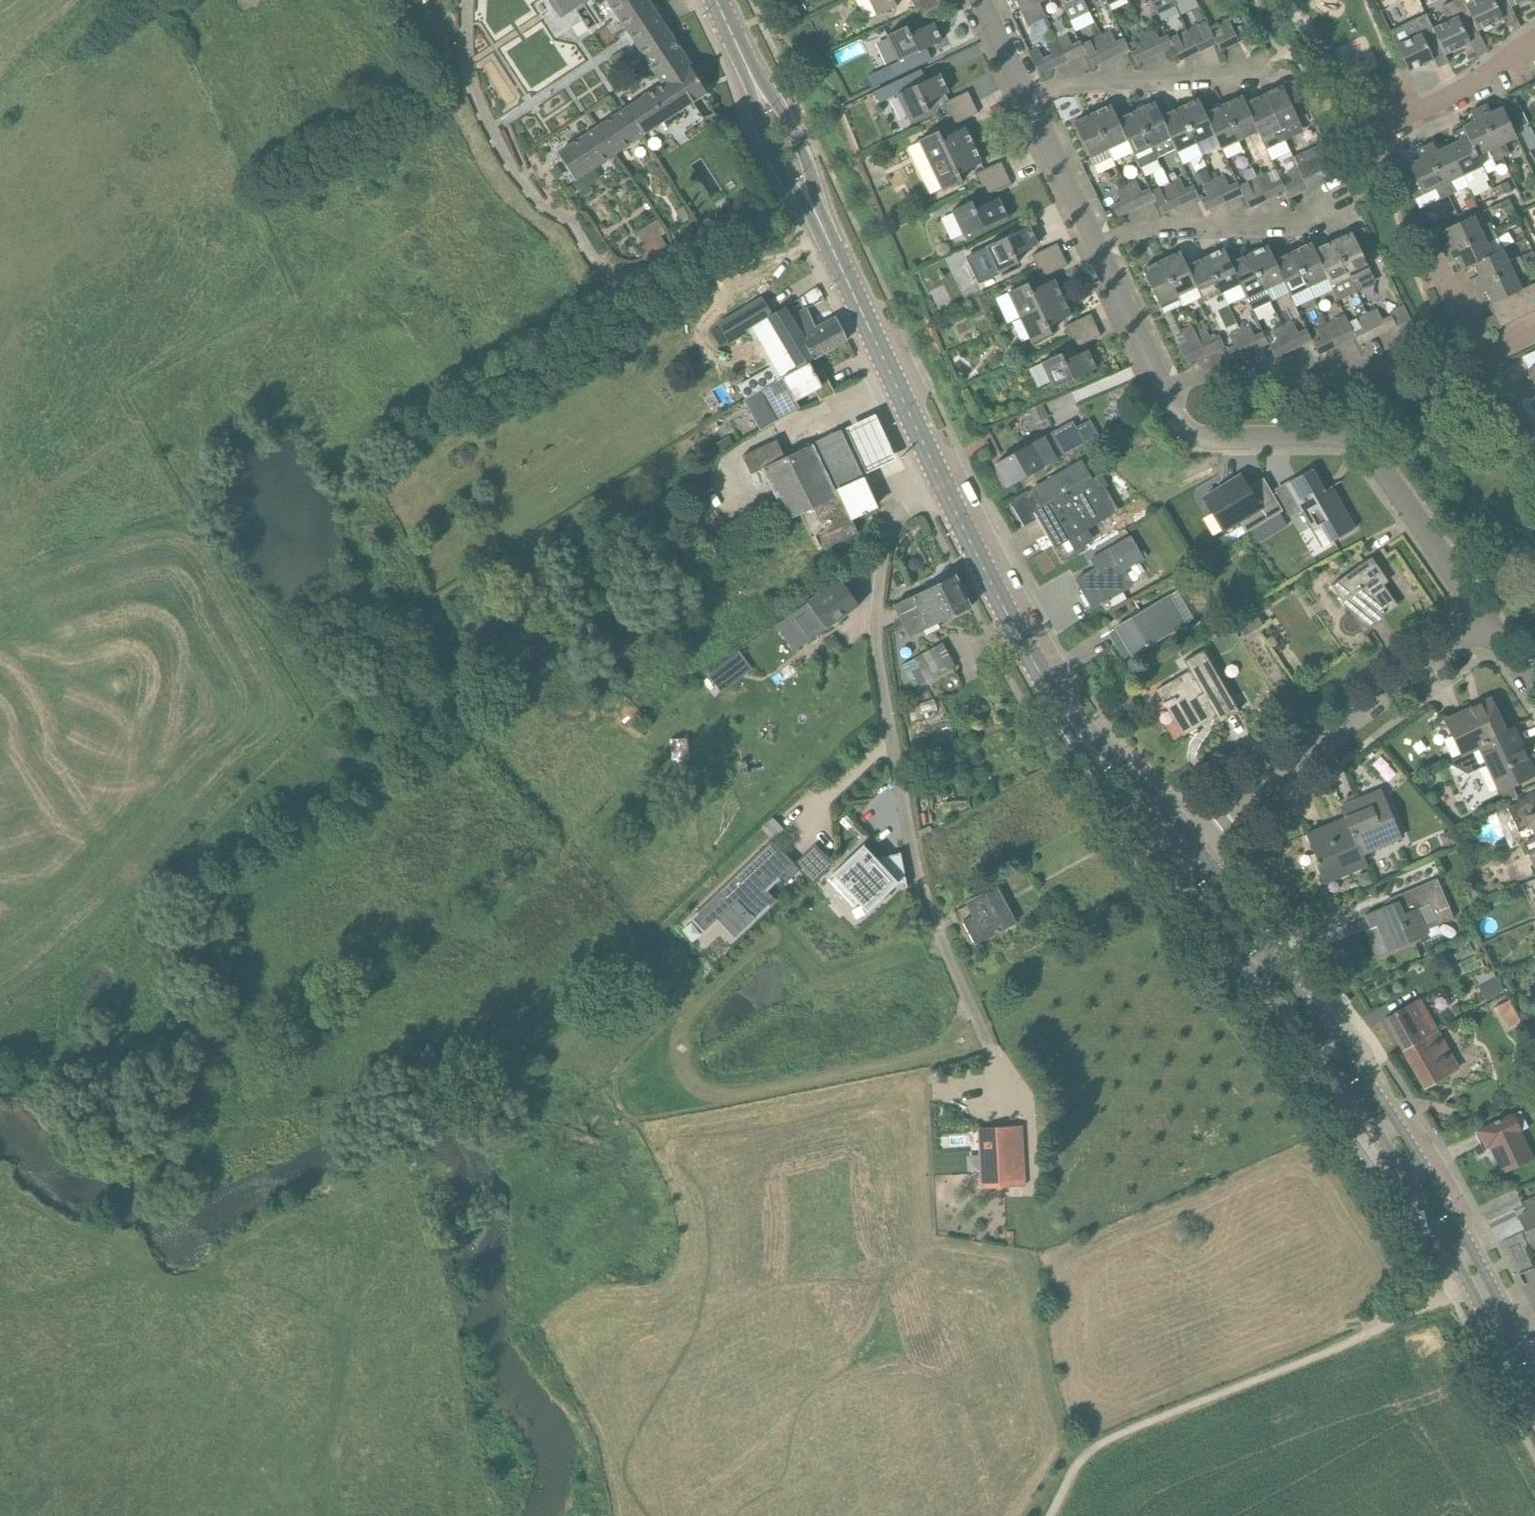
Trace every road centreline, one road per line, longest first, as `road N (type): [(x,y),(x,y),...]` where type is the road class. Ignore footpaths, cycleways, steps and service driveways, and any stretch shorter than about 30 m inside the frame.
road 1 (residential): [(1488,621),(1391,479),(1359,446),(1206,437),(1183,426),(1087,233)]
road 2 (unclassified): [(981,1028),(916,869),(876,638),(890,524),(920,498),(945,490)]
road 3 (secondary): [(945,490),(717,0)]
road 4 (secondary): [(1487,1276),(1385,1106),(1191,841)]
road 5 (secondary): [(1164,862),(1365,1115),(1468,1285)]
road 6 (unclassified): [(1050,1515),(1075,1468),(1102,1443),(1334,1350),(1468,1285)]
road 7 (residential): [(1191,841),(1488,621)]
road 8 (secondary): [(1074,728),(945,490)]
road 9 (residential): [(1087,233),(1310,218),(1352,199)]
road 10 (residential): [(1021,86),(1222,78),(1283,50)]
road 11 (residential): [(1366,135),(1476,82),(1534,37)]
road 12 (secondary): [(1191,841),(1074,728)]
road 13 (secondary): [(1074,728),(1085,757),(1164,862)]
road 14 (residential): [(1087,233),(1021,86)]
road 15 (secondary): [(1468,1285),(1534,1412)]
road 16 (residential): [(1488,360),(1428,236)]

